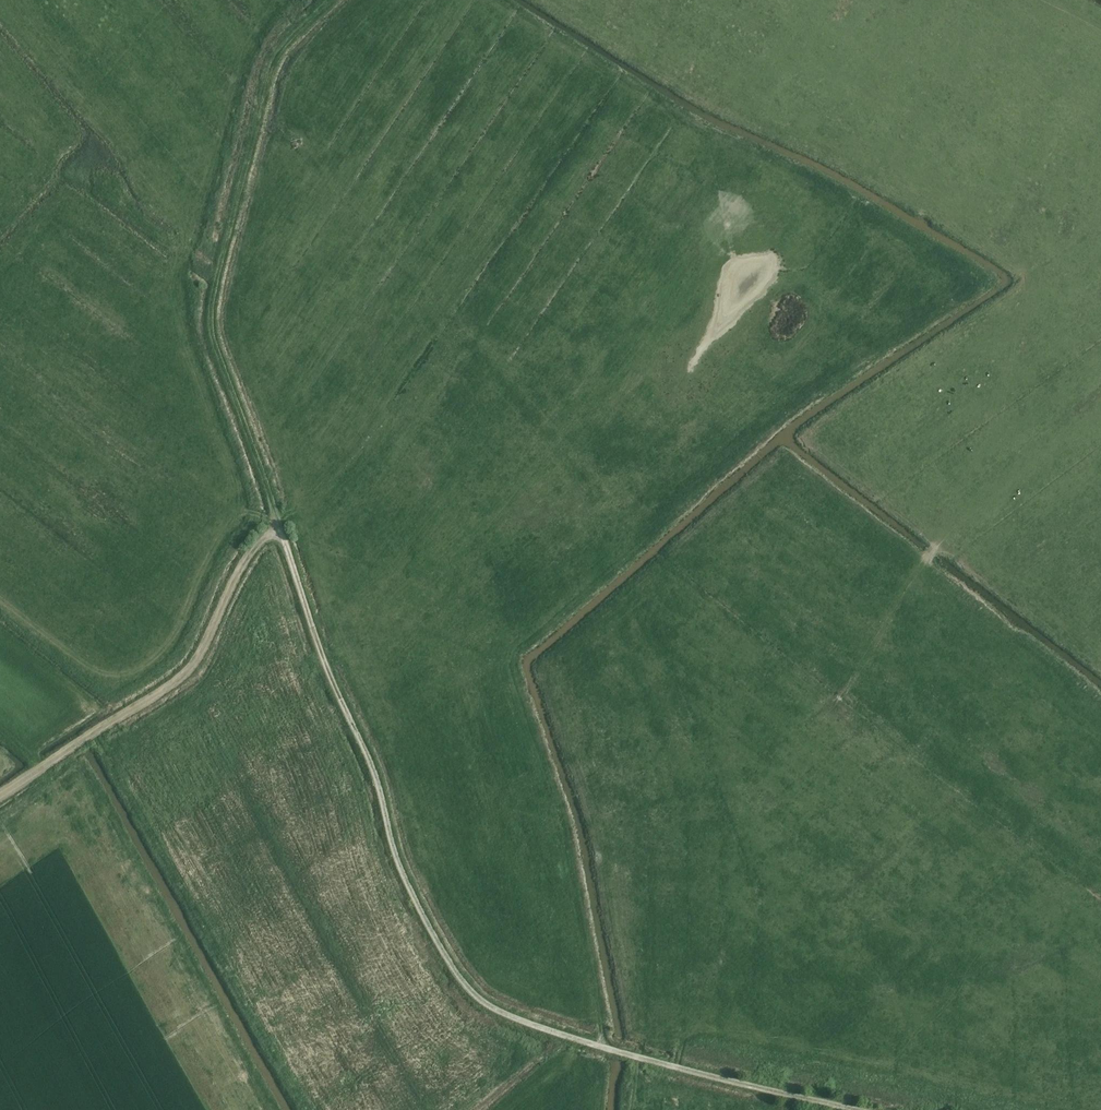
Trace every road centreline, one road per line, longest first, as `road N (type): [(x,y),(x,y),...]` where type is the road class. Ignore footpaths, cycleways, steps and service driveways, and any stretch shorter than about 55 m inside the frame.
road 1 (track): [(855,1109),(634,1061),(477,1000),(393,854),(362,743),(280,534)]

